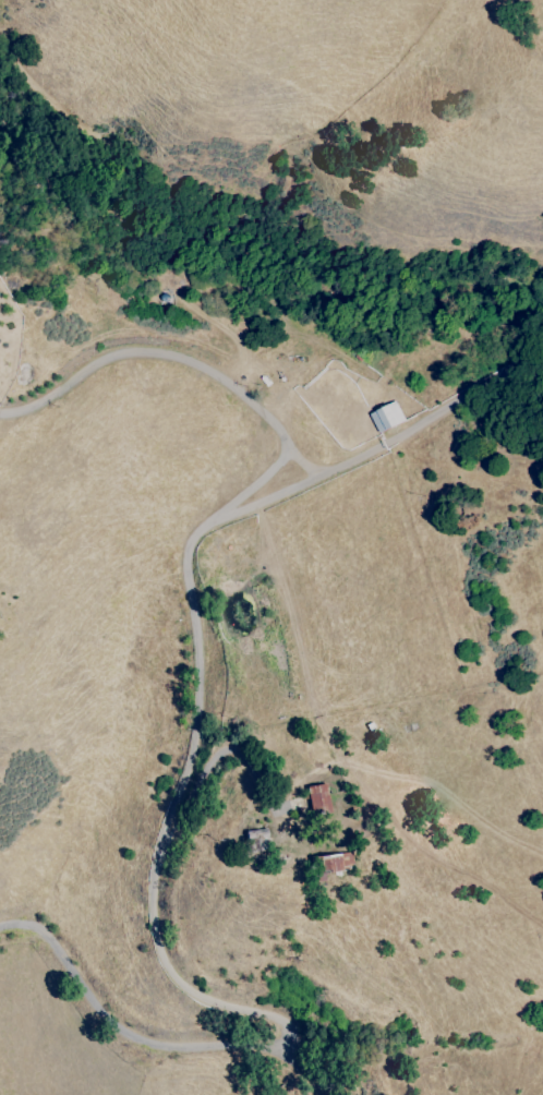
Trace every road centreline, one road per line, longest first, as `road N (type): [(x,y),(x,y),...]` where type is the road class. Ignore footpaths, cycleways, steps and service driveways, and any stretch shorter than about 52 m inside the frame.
road 1 (residential): [(293,1048),(141,1046),(108,1025),(36,931),(0,932)]

